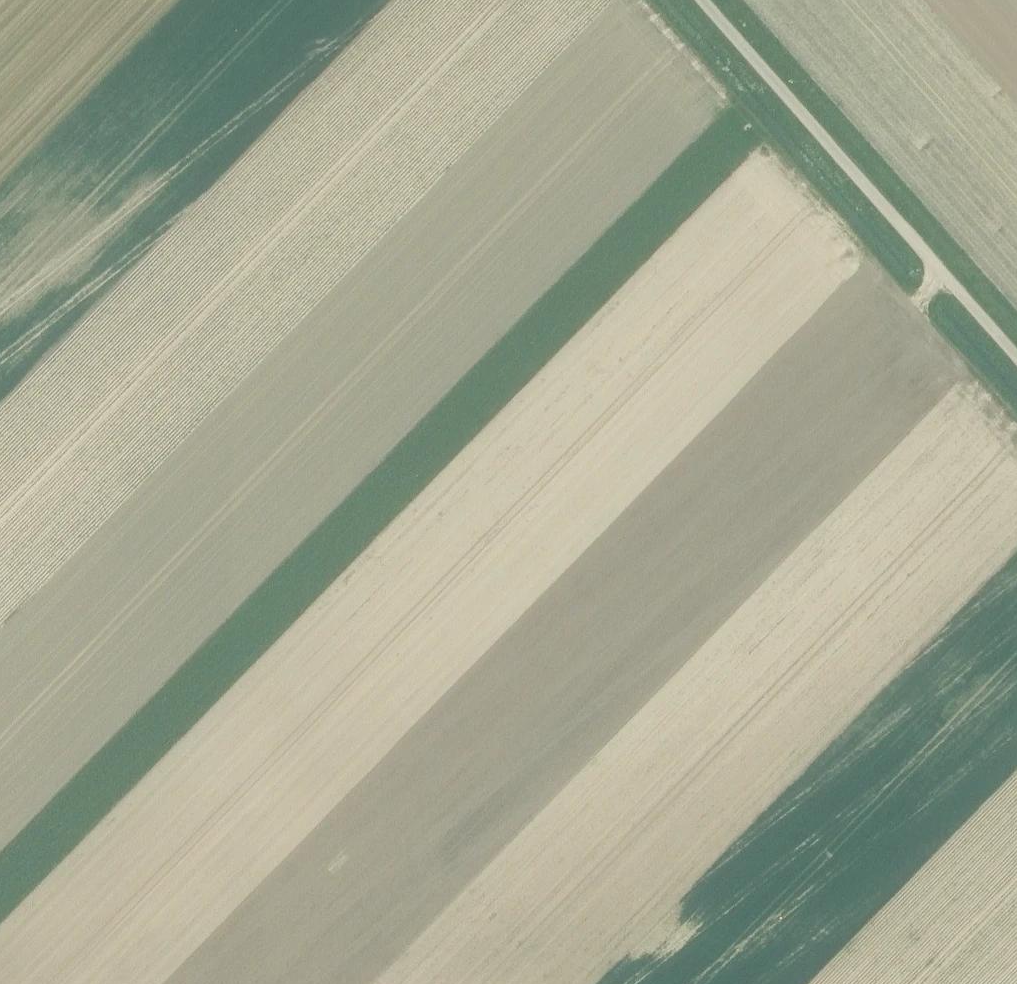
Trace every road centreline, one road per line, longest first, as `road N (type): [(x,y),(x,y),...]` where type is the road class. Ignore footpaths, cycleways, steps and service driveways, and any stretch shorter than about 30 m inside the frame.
road 1 (track): [(1016,364),(699,0)]

